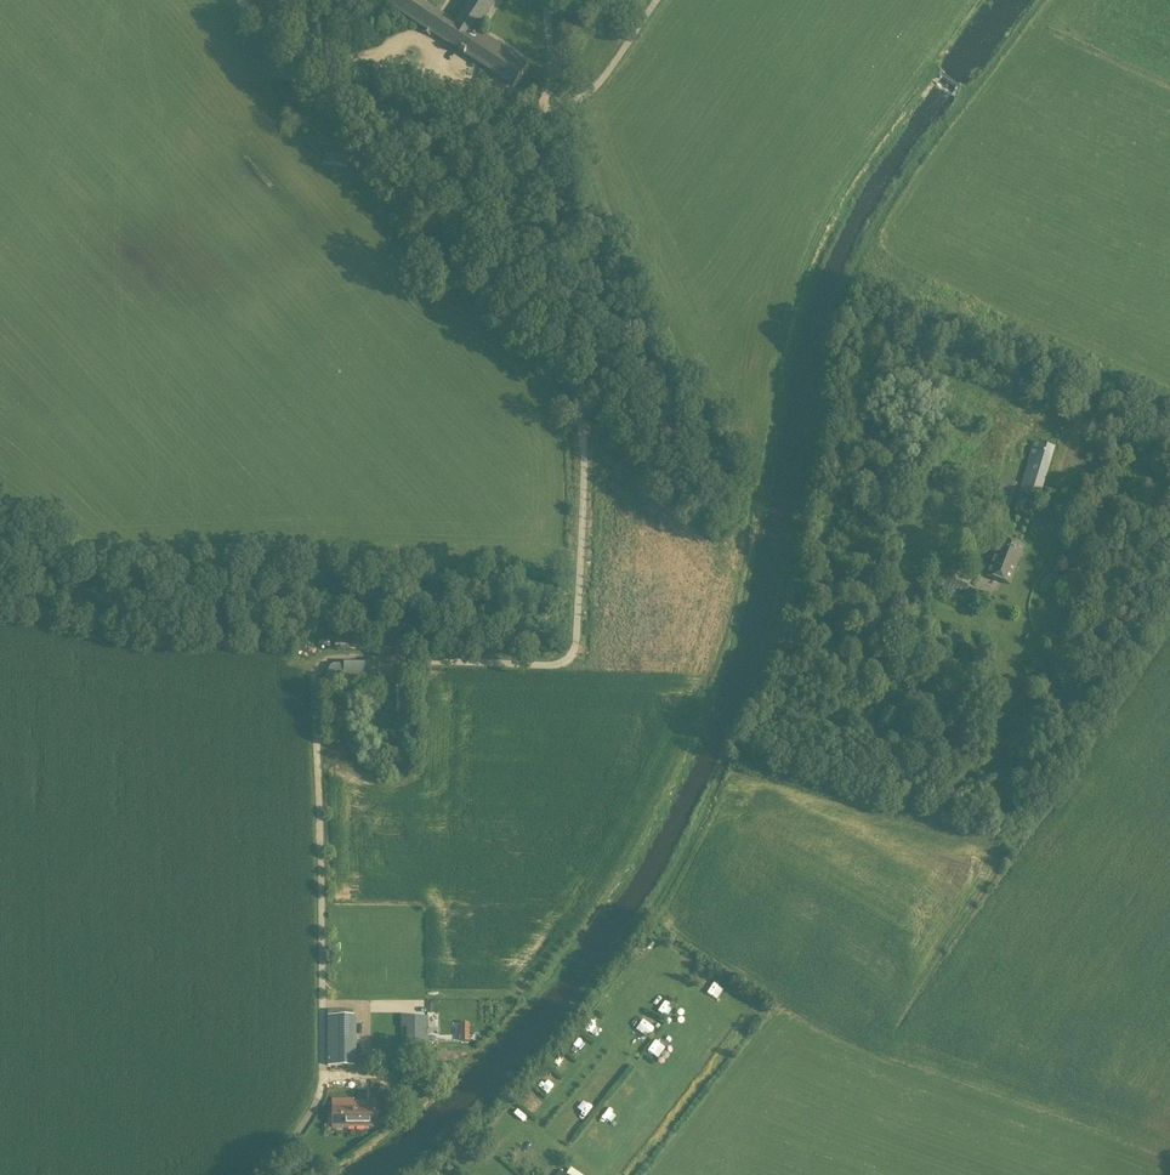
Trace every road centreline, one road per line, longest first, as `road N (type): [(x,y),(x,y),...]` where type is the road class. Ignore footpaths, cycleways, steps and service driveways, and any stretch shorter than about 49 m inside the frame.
road 1 (track): [(464,87),(297,56),(245,0)]

